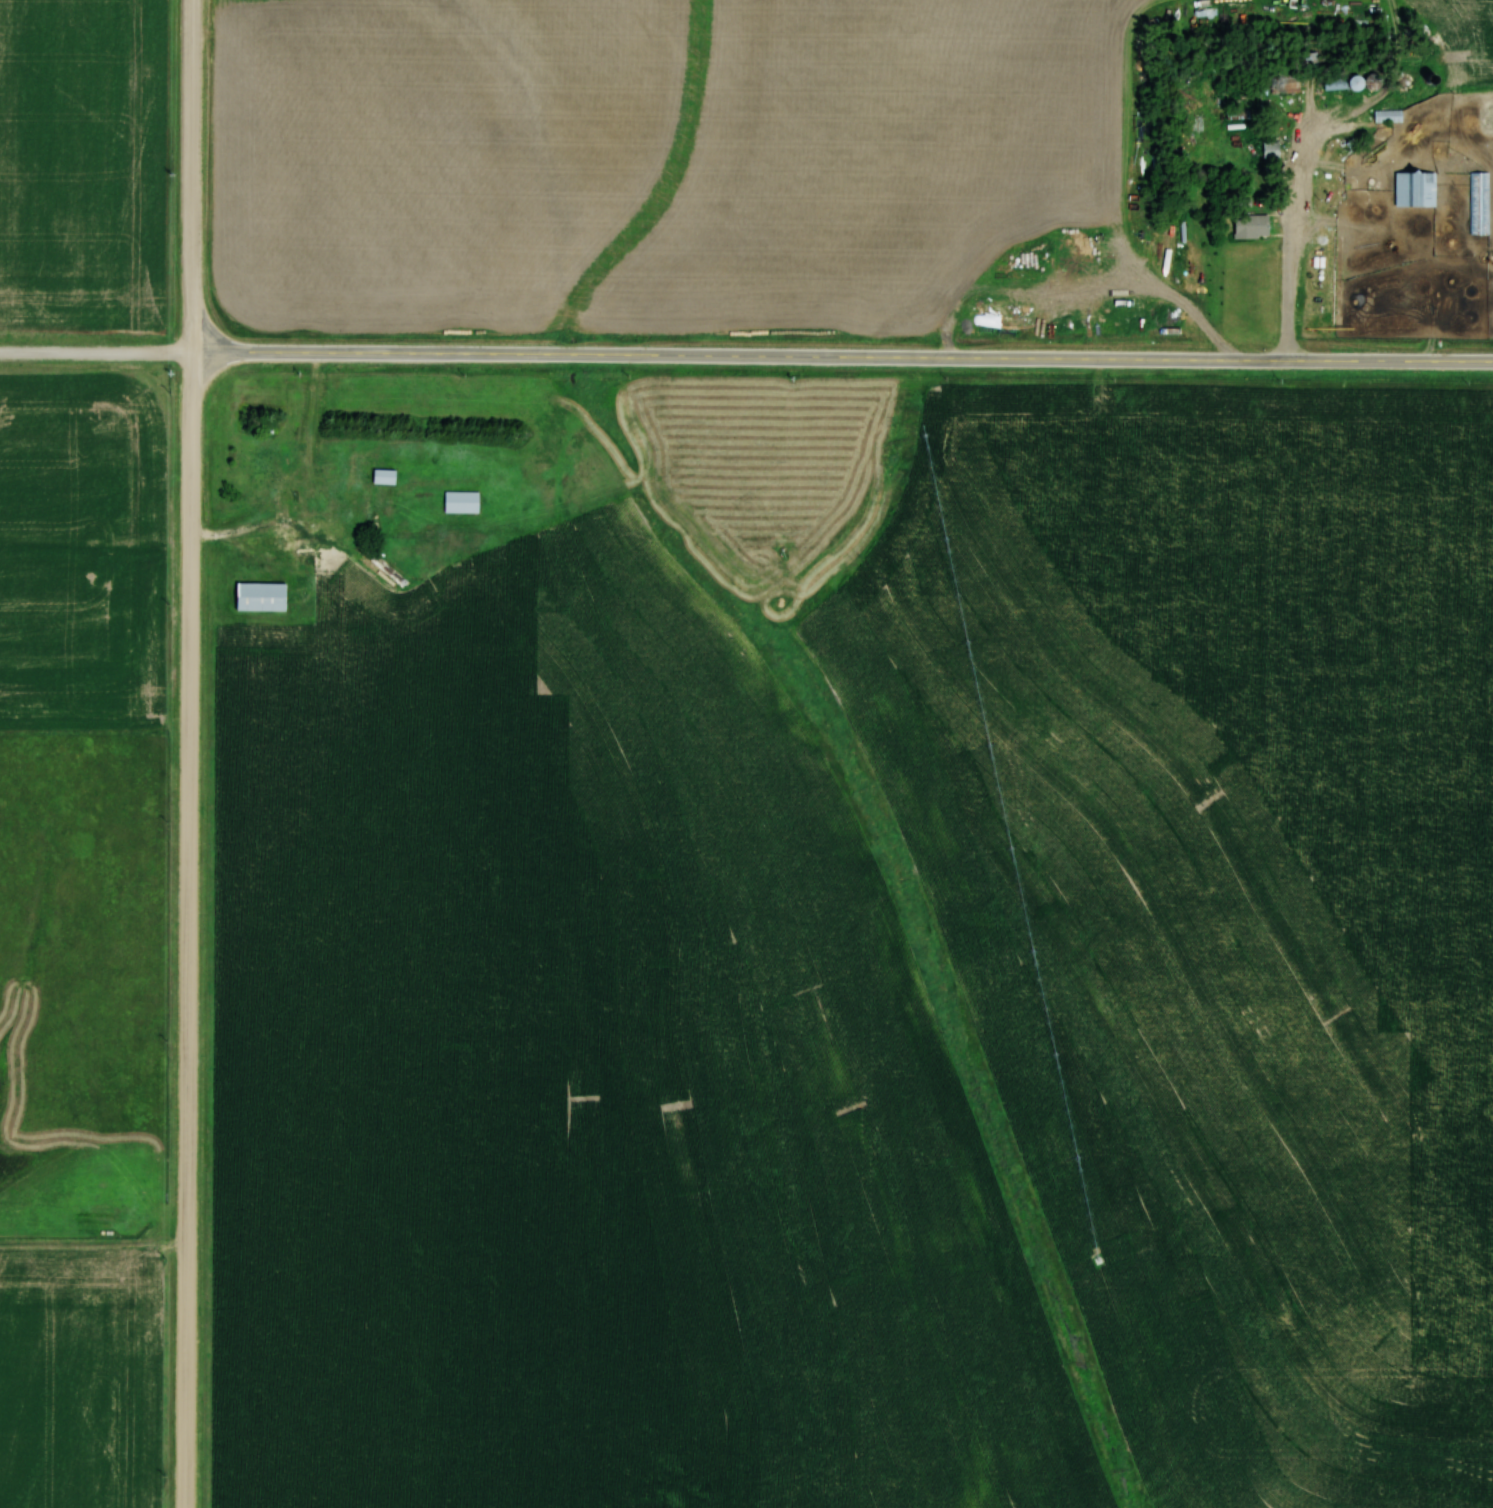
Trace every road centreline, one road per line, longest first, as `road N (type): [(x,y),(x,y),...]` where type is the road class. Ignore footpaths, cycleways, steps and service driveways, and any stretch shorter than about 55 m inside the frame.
road 1 (tertiary): [(189,1507),(200,0)]
road 2 (tertiary): [(1492,356),(199,349)]
road 3 (residential): [(199,349),(0,348)]

